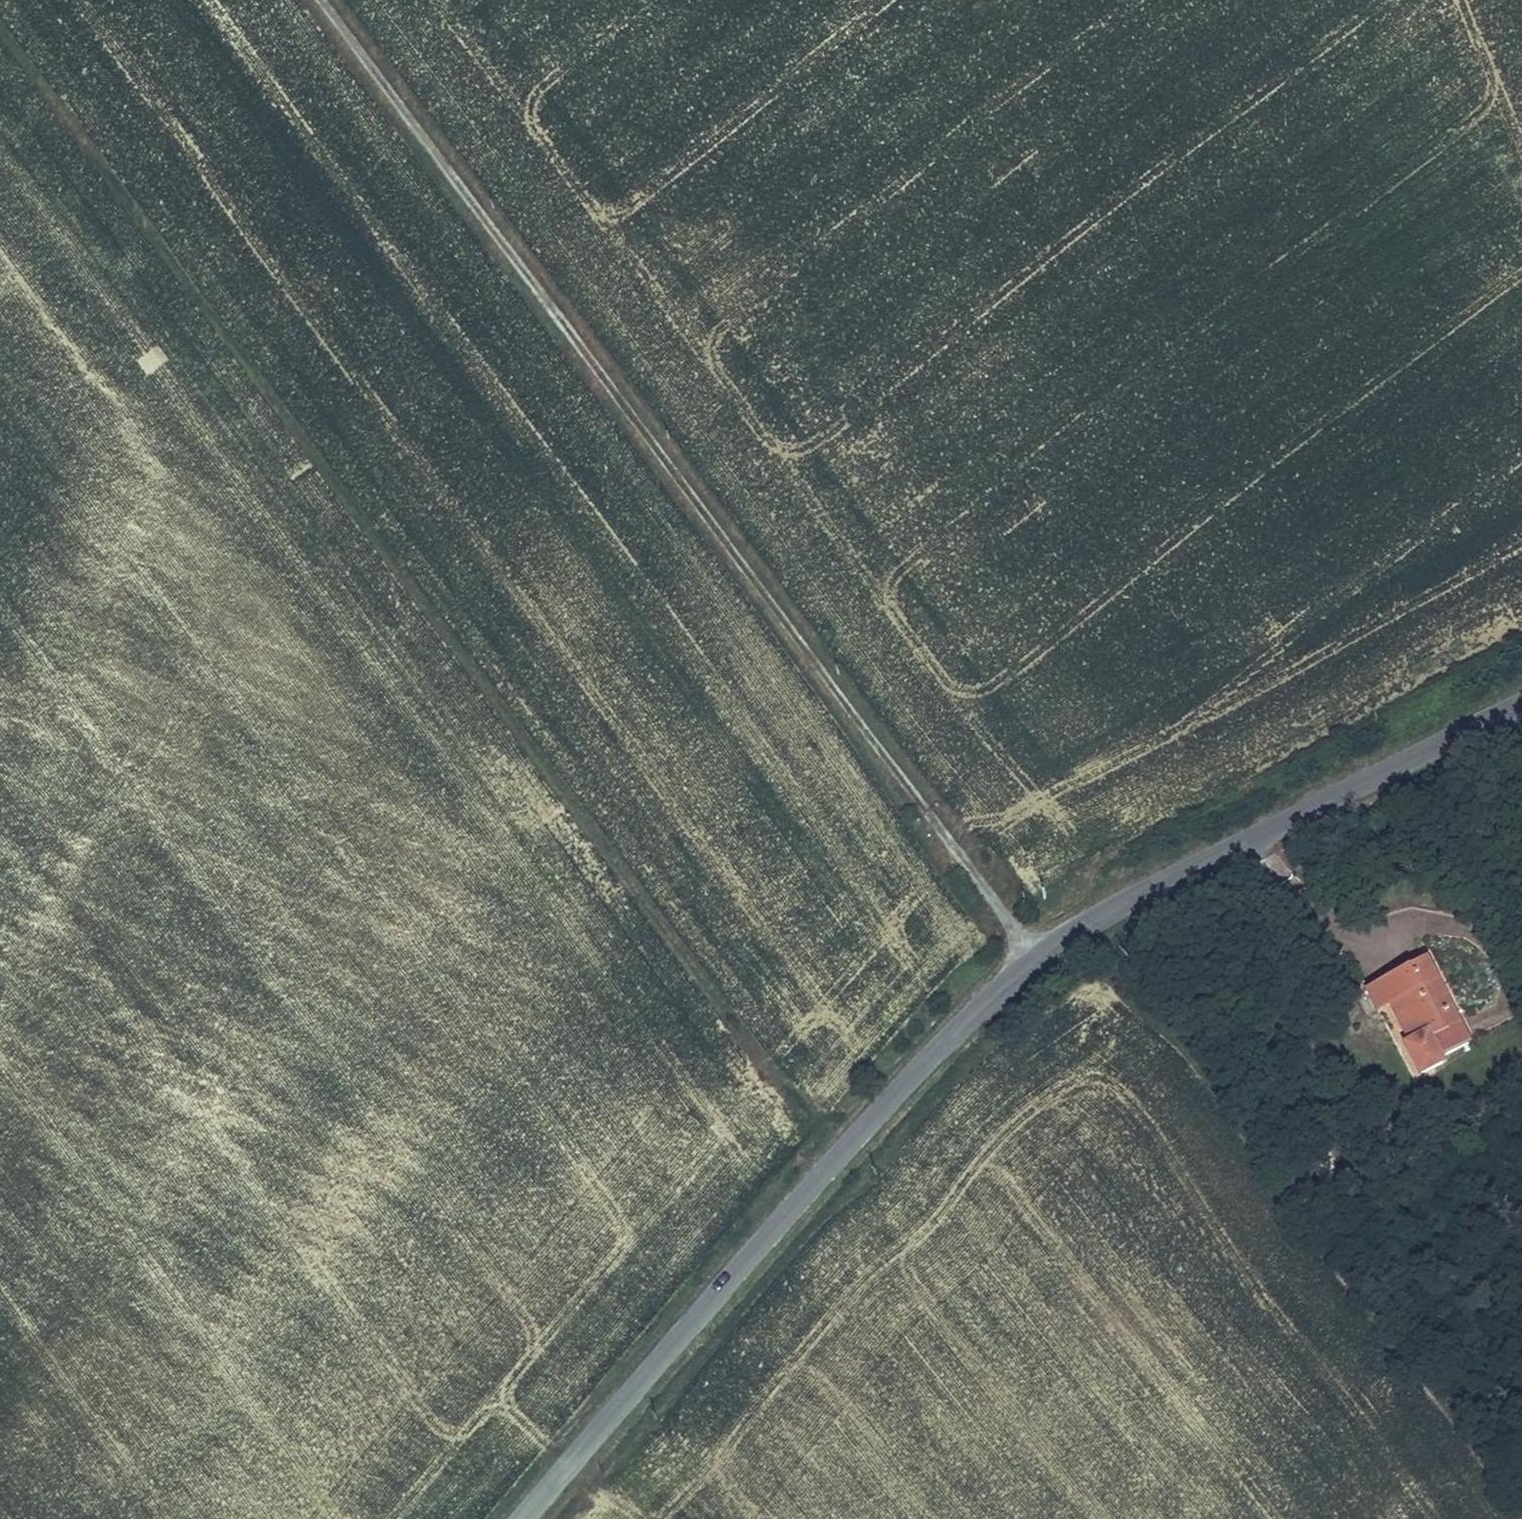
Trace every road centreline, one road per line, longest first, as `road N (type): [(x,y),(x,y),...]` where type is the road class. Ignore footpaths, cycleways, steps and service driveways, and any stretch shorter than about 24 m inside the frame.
road 1 (tertiary): [(1521,695),(1032,951),(950,1023),(511,1518)]

